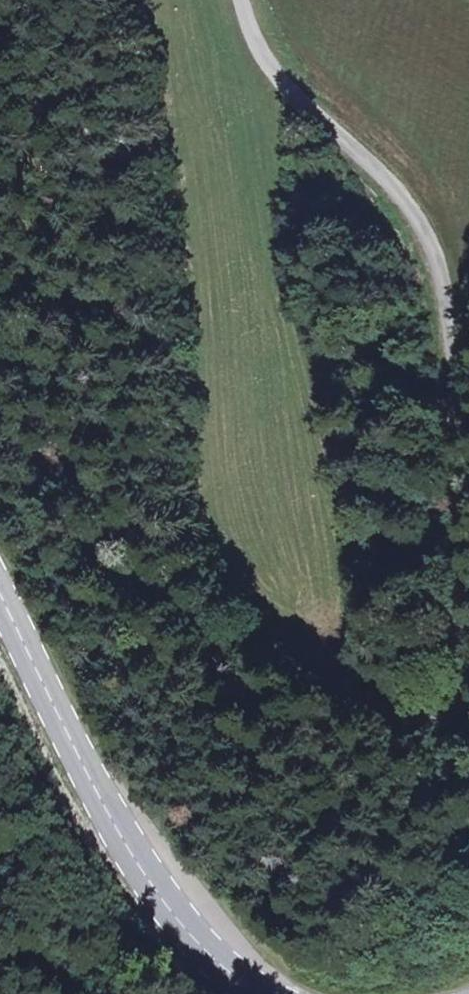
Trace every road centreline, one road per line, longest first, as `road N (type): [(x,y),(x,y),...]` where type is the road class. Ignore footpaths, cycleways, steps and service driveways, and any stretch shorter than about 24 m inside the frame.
road 1 (unclassified): [(0,398),(102,539),(170,606),(376,708),(427,715),(448,703),(468,651)]
road 2 (unclassified): [(468,456),(468,399),(418,225),(393,185),(259,47),(243,0)]
road 3 (secondary): [(266,993),(180,924),(128,851),(0,592)]

